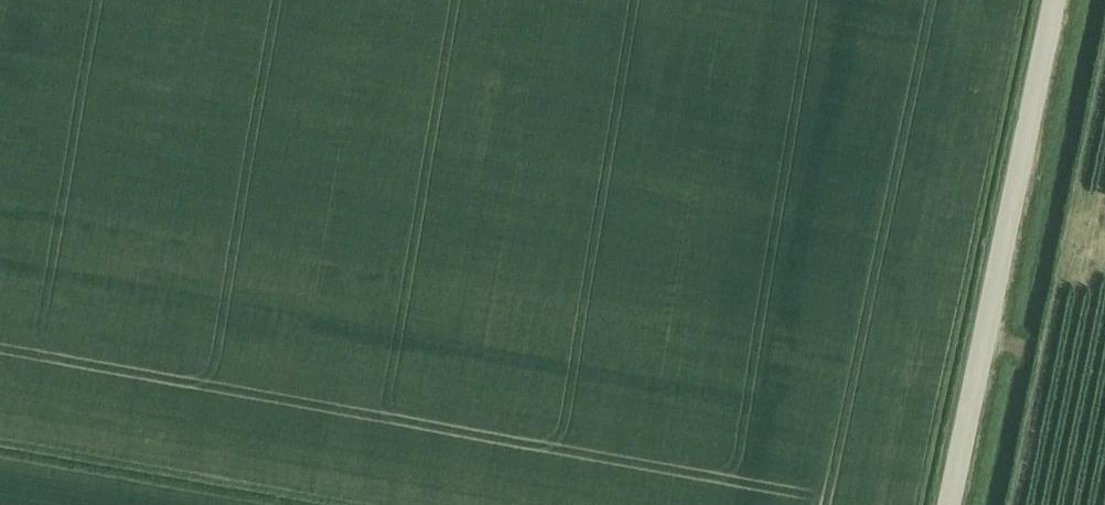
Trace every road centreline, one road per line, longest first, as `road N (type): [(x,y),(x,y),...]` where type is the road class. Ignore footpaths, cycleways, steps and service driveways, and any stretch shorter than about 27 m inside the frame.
road 1 (unclassified): [(948,504),(1052,0)]

